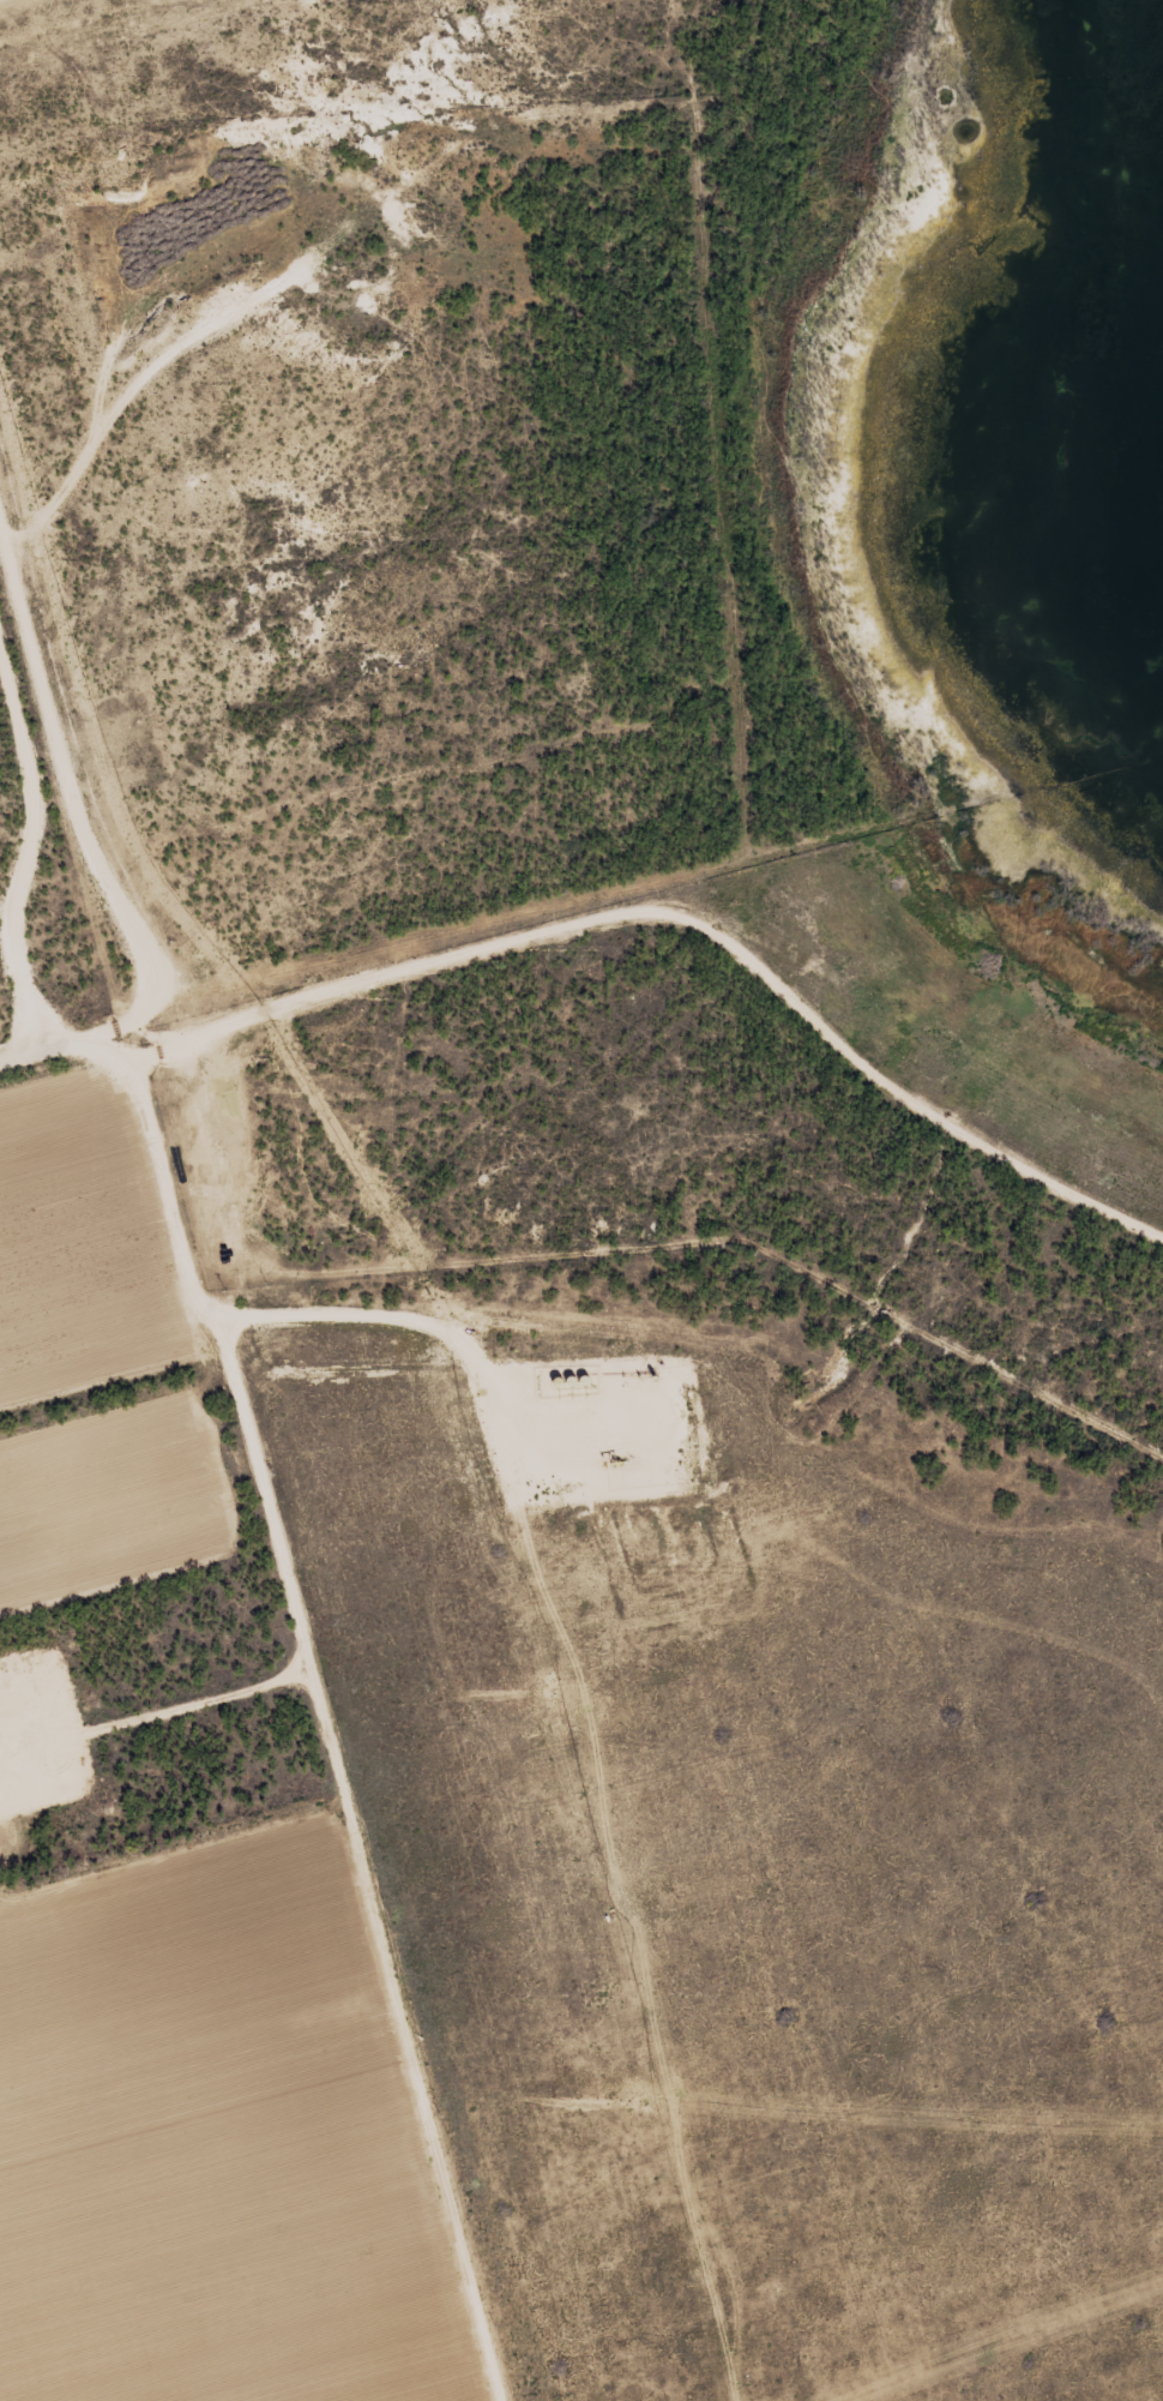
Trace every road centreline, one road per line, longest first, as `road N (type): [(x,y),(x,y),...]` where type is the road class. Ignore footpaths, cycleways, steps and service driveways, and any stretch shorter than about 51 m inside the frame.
road 1 (residential): [(0,1072),(141,1033)]

